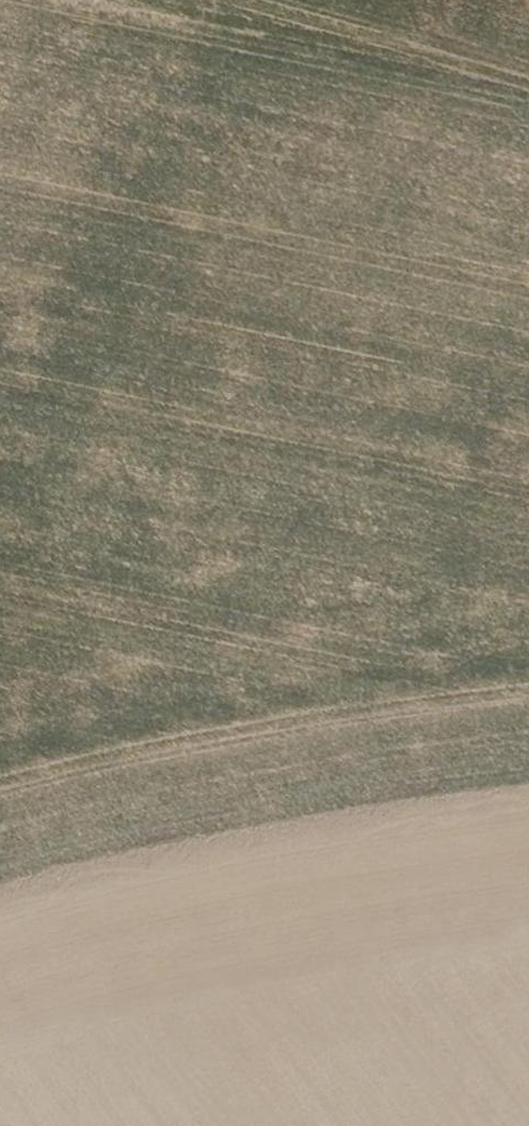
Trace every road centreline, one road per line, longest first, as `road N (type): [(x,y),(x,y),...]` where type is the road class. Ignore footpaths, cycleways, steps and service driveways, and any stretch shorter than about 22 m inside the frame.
road 1 (track): [(528,794),(291,830),(0,900)]

